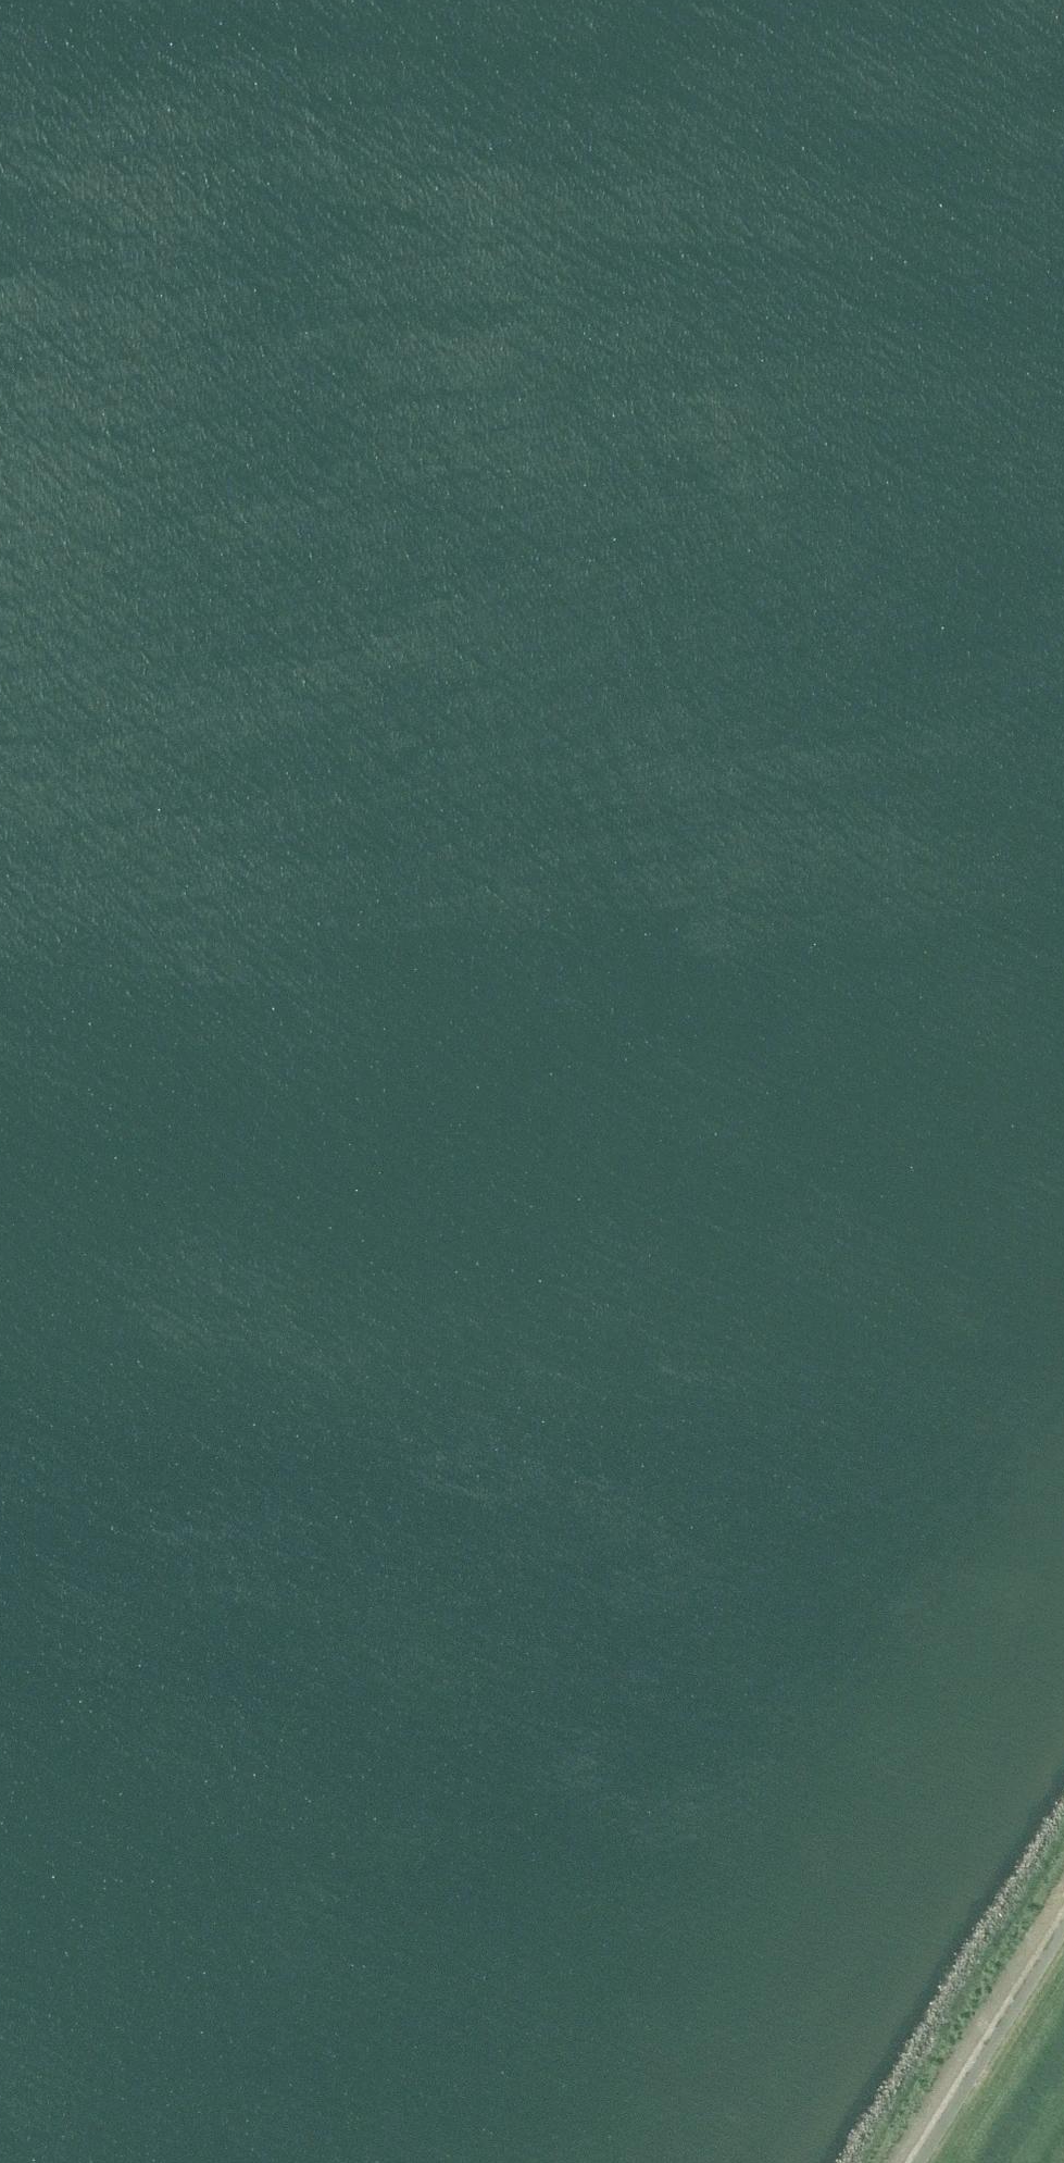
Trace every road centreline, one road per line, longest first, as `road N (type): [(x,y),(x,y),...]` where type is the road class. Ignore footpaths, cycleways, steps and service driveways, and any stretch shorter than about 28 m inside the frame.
road 1 (unclassified): [(919,2162),(1063,1927)]

